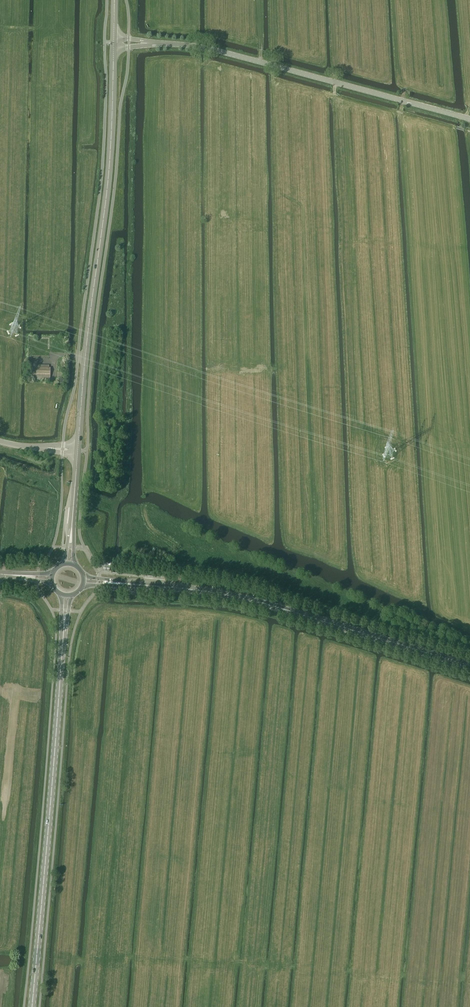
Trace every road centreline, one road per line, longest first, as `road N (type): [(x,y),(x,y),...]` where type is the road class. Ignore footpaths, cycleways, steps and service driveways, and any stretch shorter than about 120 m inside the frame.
road 1 (tertiary): [(77,450),(114,42)]
road 2 (secondary): [(31,1006),(64,627)]
road 3 (primary): [(469,666),(228,595),(121,584)]
road 4 (unclassified): [(469,119),(216,51),(146,43)]

